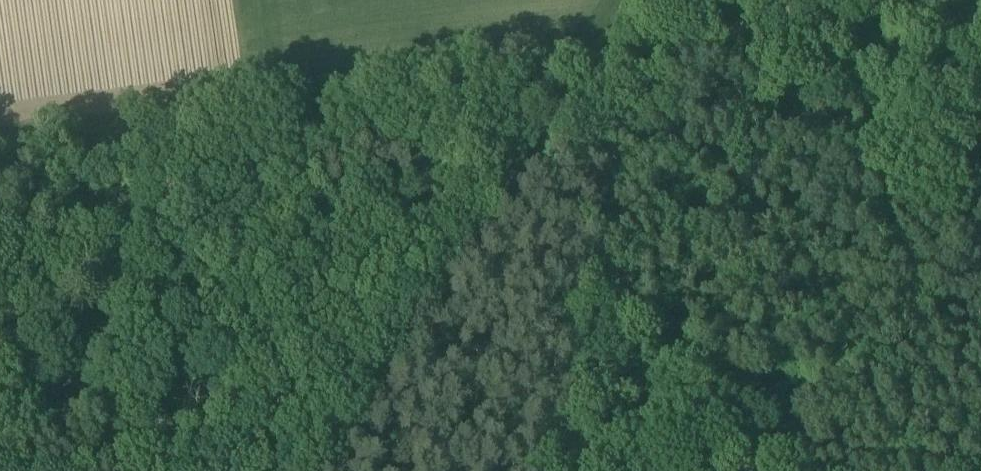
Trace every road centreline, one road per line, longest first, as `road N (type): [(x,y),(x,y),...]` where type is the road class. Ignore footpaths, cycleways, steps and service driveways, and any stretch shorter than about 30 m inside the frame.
road 1 (track): [(618,40),(0,124)]
road 2 (track): [(332,470),(618,40)]

